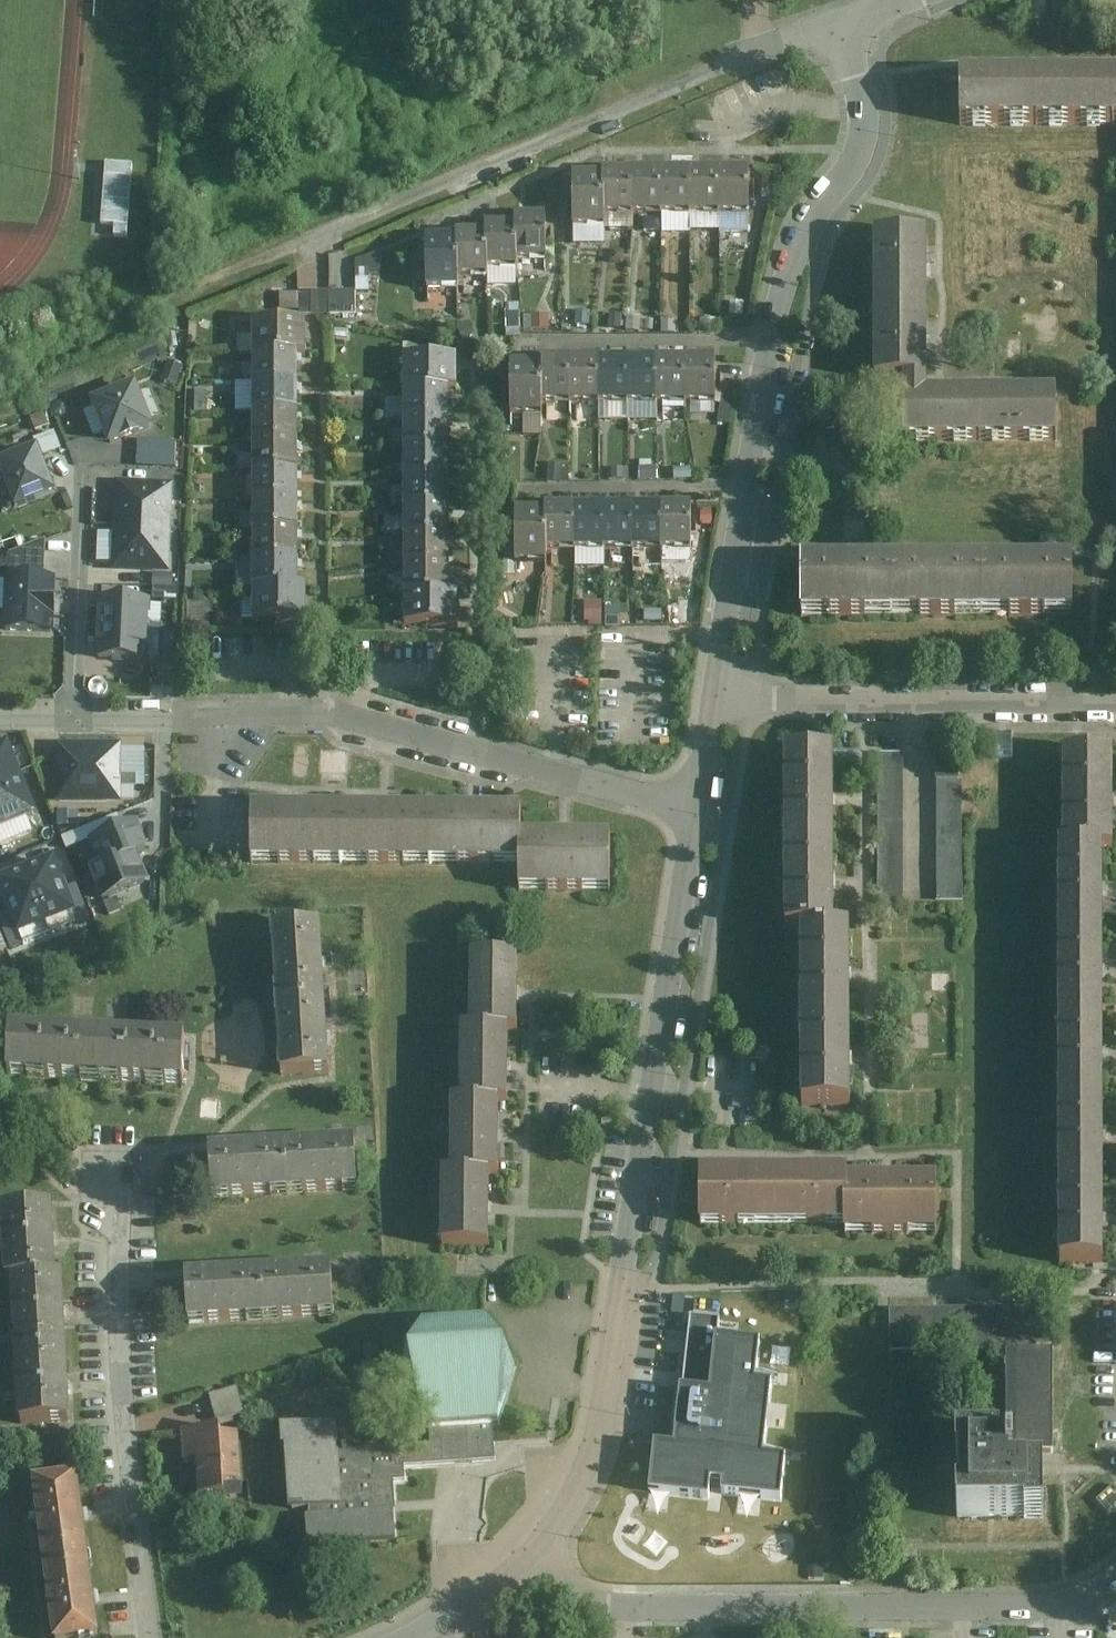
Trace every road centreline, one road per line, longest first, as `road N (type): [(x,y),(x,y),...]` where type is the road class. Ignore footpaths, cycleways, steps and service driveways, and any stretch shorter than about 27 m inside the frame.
road 1 (residential): [(523,1548),(565,1497),(604,1407),(701,810)]
road 2 (residential): [(718,702),(768,376),(796,262),(864,133),(863,99),(843,28)]
road 3 (residential): [(701,810),(334,713),(73,716)]
road 4 (residential): [(523,1548),(580,1594),(642,1608),(1019,1608),(1074,1599),(1115,1576)]
road 5 (residential): [(843,28),(307,239)]
road 6 (residential): [(154,1637),(123,1386),(120,1162)]
road 7 (residential): [(718,702),(1115,702)]
road 8 (residential): [(85,470),(73,716)]
road 9 (residential): [(406,1637),(482,1590),(523,1548)]

